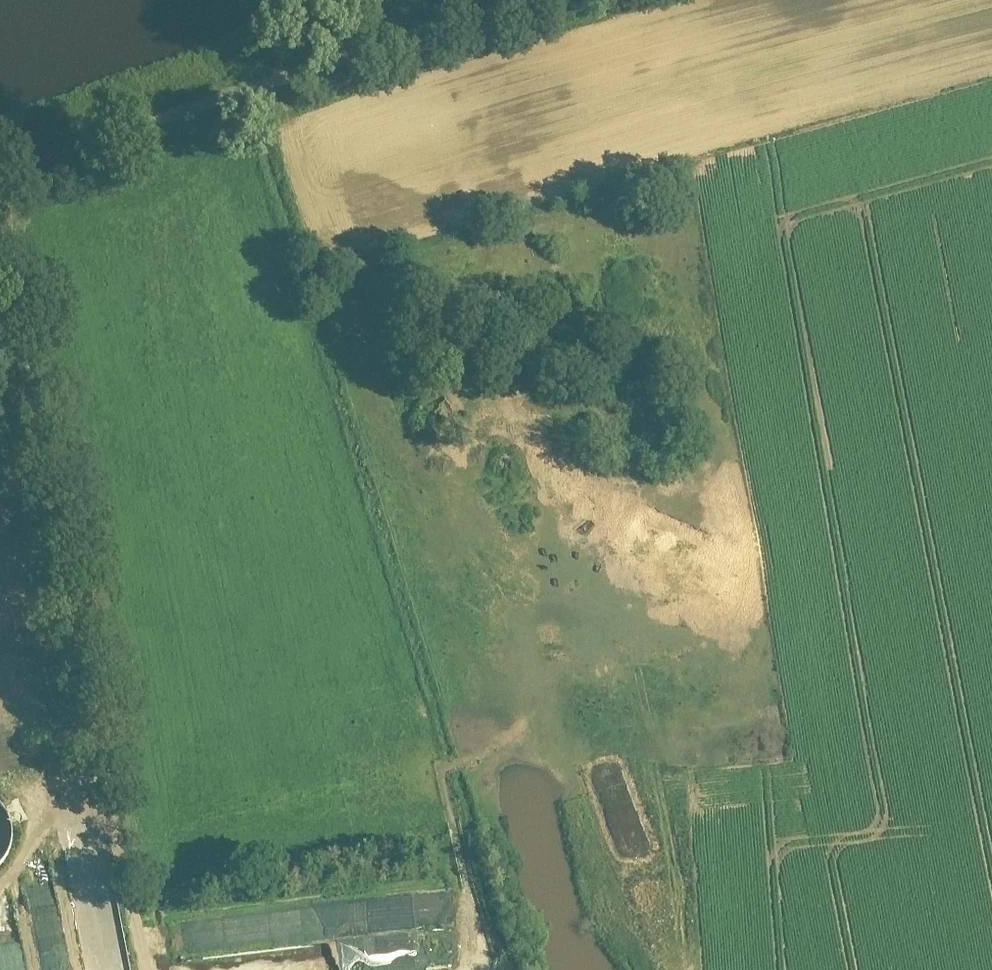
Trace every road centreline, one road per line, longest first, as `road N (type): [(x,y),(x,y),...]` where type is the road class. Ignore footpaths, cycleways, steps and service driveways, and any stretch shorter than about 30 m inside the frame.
road 1 (track): [(137,969),(0,175)]
road 2 (track): [(567,0),(249,84),(0,169)]

